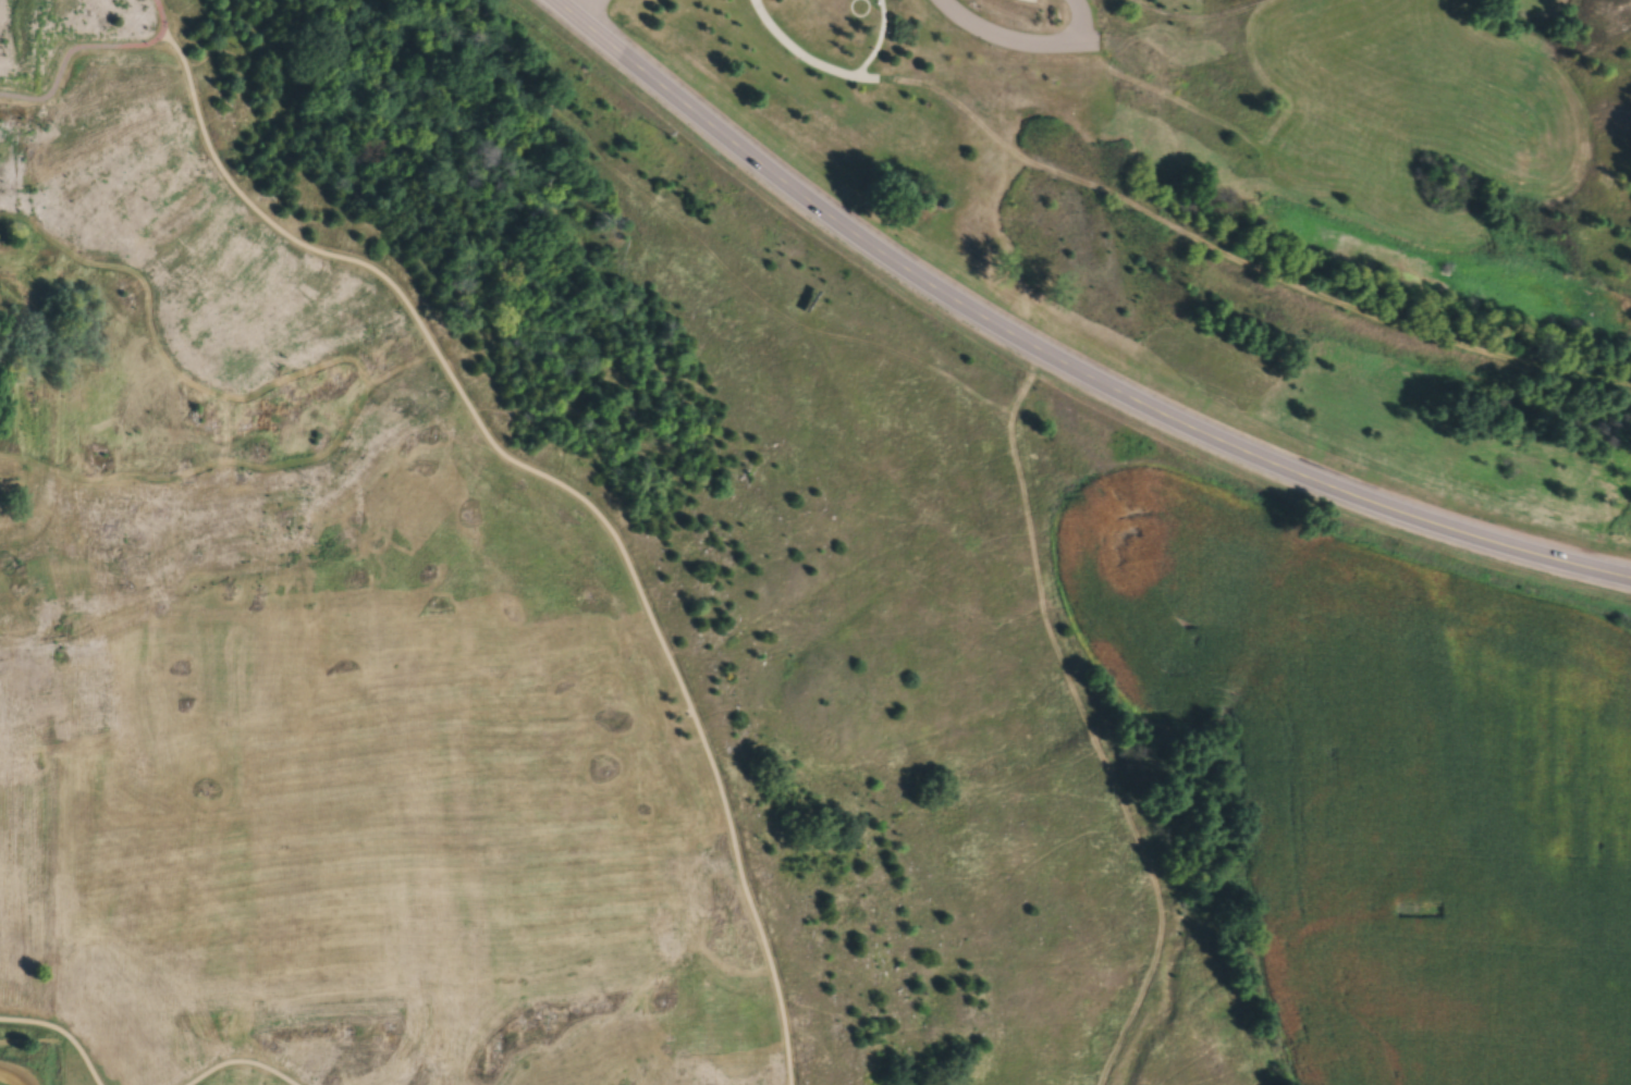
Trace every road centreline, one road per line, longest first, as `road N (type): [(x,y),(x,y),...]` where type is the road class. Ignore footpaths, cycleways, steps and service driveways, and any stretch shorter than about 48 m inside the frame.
road 1 (primary): [(1630,579),(1328,488),(1129,399),(995,325),(826,214),(554,0)]

